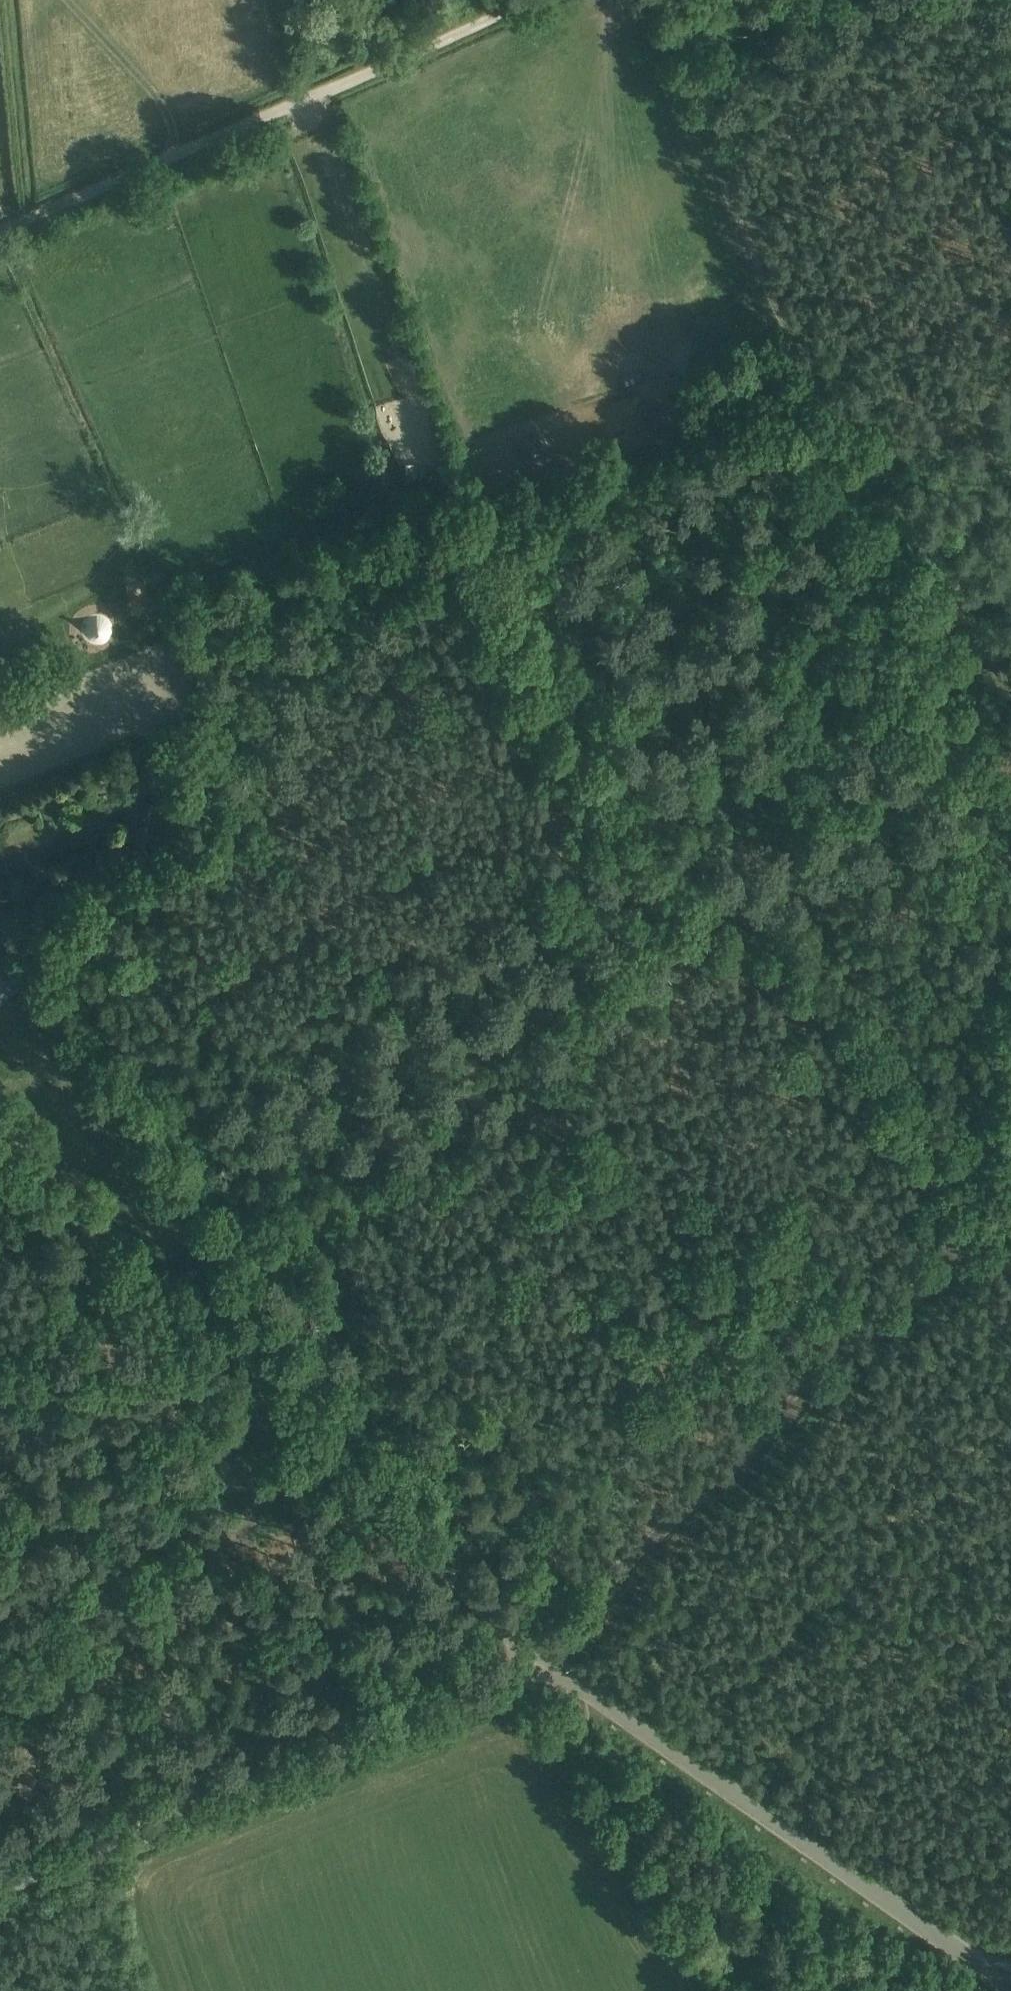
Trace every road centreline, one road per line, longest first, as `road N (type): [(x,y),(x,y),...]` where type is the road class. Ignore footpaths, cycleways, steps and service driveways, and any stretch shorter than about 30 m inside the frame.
road 1 (unclassified): [(554,1660),(0,1109)]
road 2 (unclassified): [(0,1861),(554,1660)]
road 3 (unclassified): [(1010,1985),(554,1660)]
road 4 (track): [(0,214),(512,0)]

